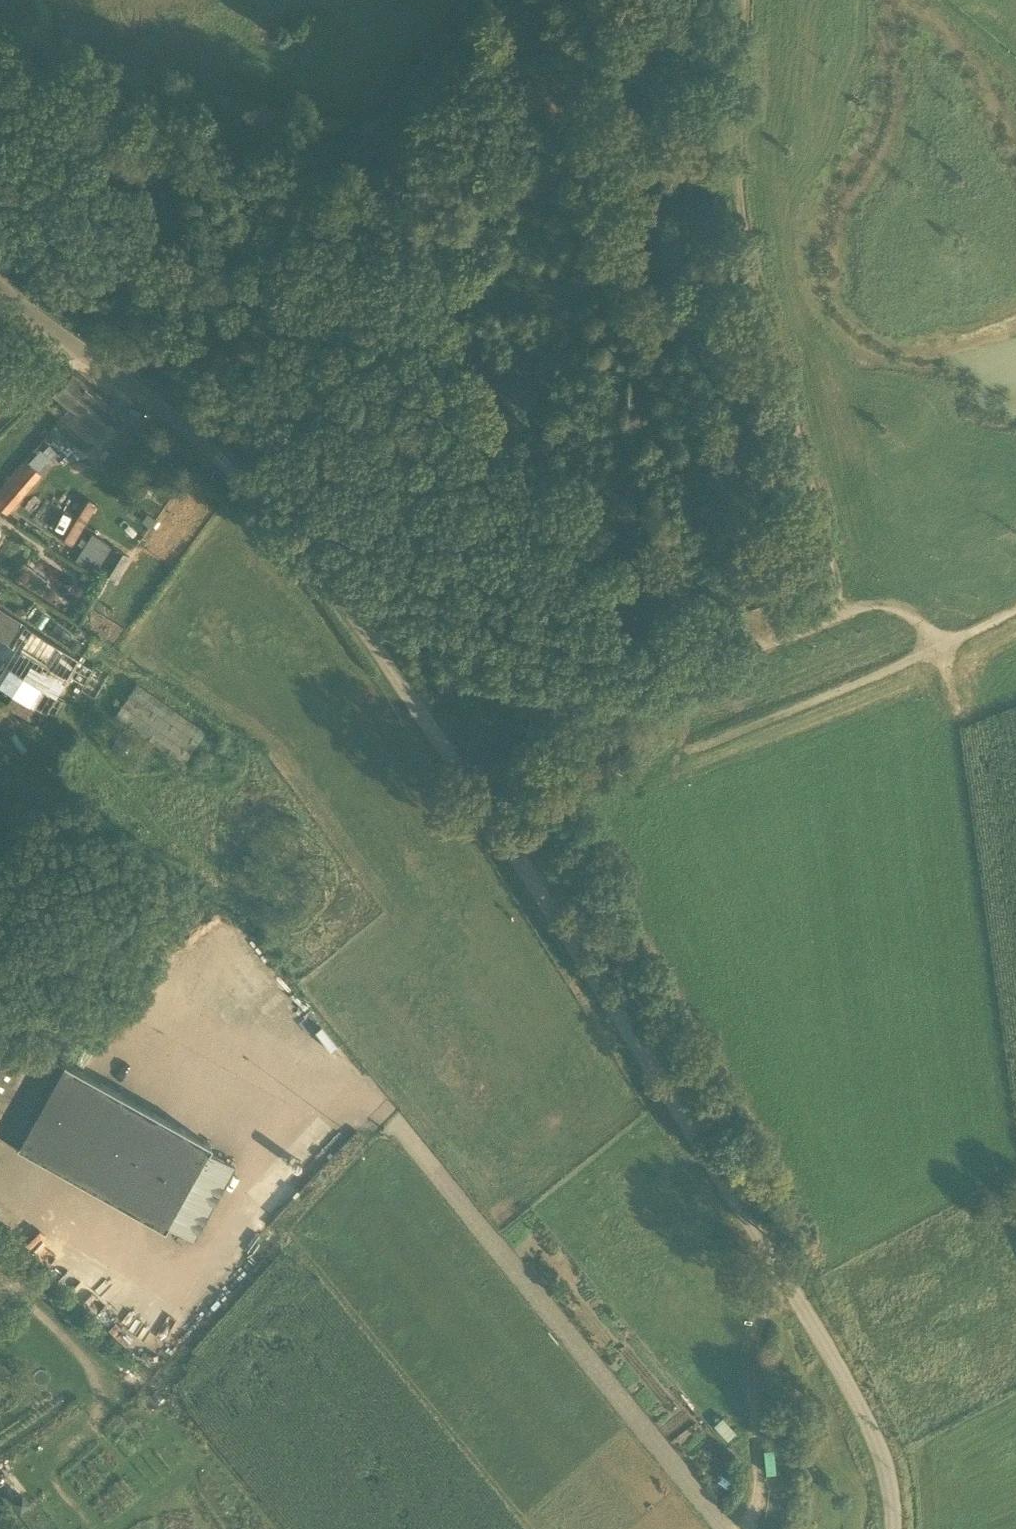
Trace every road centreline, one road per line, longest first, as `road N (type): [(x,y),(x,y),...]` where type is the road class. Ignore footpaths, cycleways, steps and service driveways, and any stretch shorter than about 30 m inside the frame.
road 1 (unclassified): [(897,1528),(896,1481),(873,1414),(338,591),(235,474),(69,342)]
road 2 (track): [(472,786),(633,690),(805,626),(829,595),(748,244),(737,169),(746,0)]
road 3 (unclassified): [(732,1528),(416,1138)]
road 4 (track): [(761,1528),(769,1462),(765,1341),(796,1293)]

